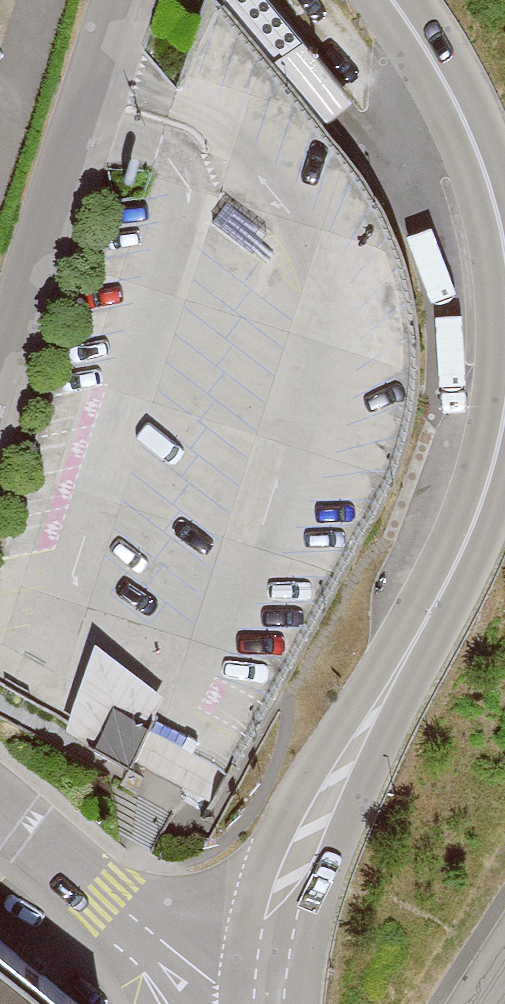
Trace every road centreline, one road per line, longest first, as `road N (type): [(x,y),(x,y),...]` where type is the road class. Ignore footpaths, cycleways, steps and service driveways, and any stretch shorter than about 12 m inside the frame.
road 1 (tertiary): [(504,429),(486,512),(453,580),(317,806),(280,901),(266,1003)]
road 2 (residential): [(0,381),(122,0)]
road 3 (residential): [(266,1003),(214,980),(0,812)]
road 4 (tertiary): [(391,0),(484,159),(504,240)]

